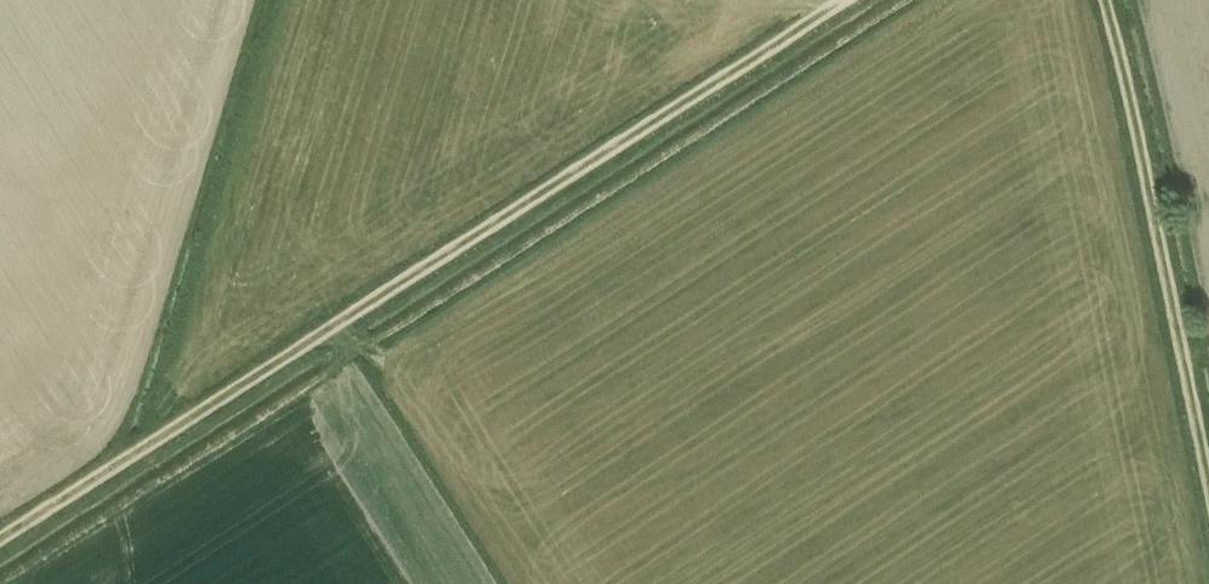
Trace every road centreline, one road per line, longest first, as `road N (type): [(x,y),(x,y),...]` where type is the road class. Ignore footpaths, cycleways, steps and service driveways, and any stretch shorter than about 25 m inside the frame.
road 1 (track): [(353,313),(844,0)]
road 2 (track): [(1104,0),(1208,482)]
road 3 (track): [(0,538),(353,313)]

